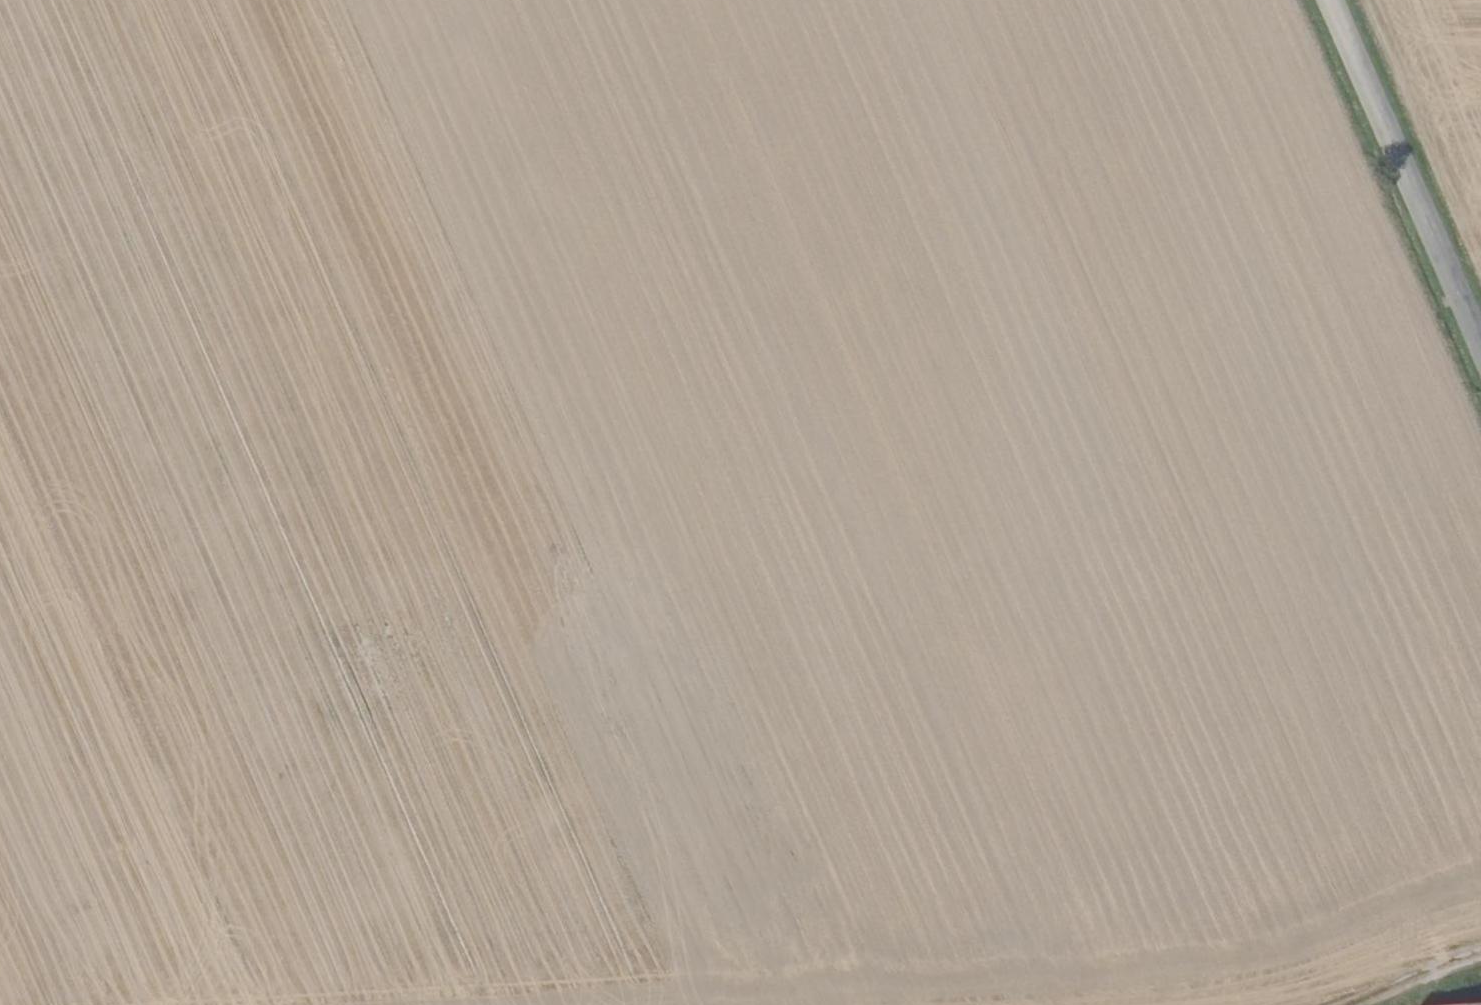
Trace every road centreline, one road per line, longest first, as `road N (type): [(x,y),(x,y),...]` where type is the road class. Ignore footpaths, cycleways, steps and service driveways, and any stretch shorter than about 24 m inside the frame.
road 1 (tertiary): [(1326,0),(1480,351)]
road 2 (track): [(1480,962),(1358,1004)]

